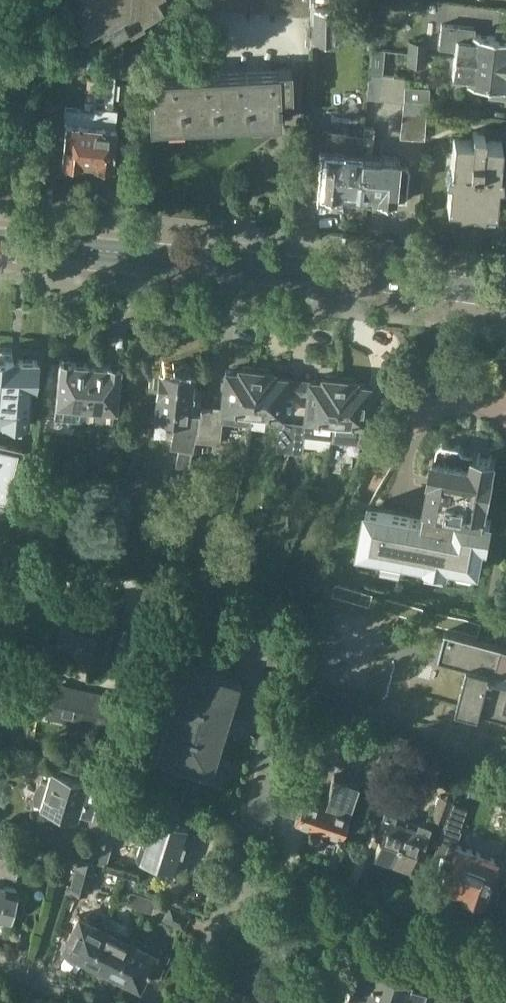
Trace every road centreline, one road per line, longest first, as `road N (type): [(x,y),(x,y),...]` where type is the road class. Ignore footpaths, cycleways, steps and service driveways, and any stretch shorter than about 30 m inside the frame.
road 1 (tertiary): [(0,241),(505,295)]
road 2 (residential): [(192,1002),(231,887),(505,962)]

